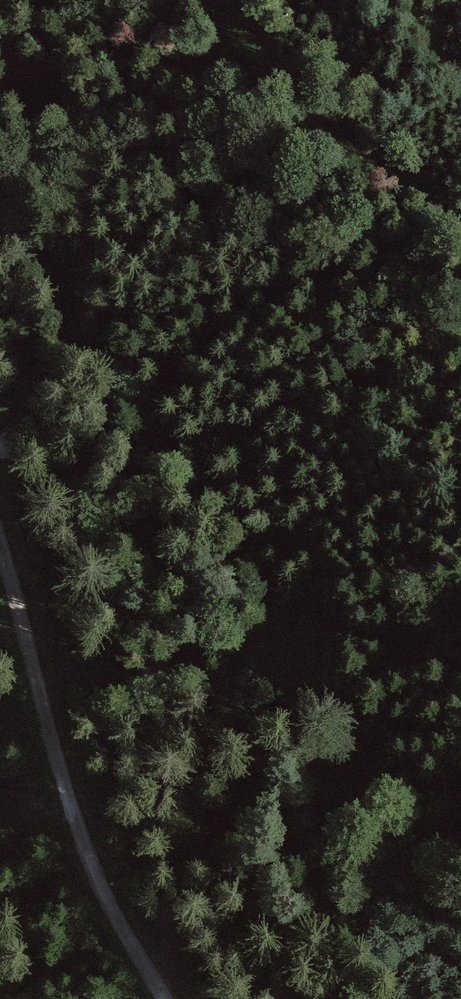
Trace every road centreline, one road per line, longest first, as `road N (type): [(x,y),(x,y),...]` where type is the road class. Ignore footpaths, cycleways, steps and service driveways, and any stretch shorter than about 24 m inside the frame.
road 1 (track): [(0,254),(190,482),(234,575),(323,723),(393,873),(460,909)]
road 2 (track): [(0,546),(84,845),(128,944),(162,998)]
road 3 (track): [(222,0),(341,143),(403,180)]

